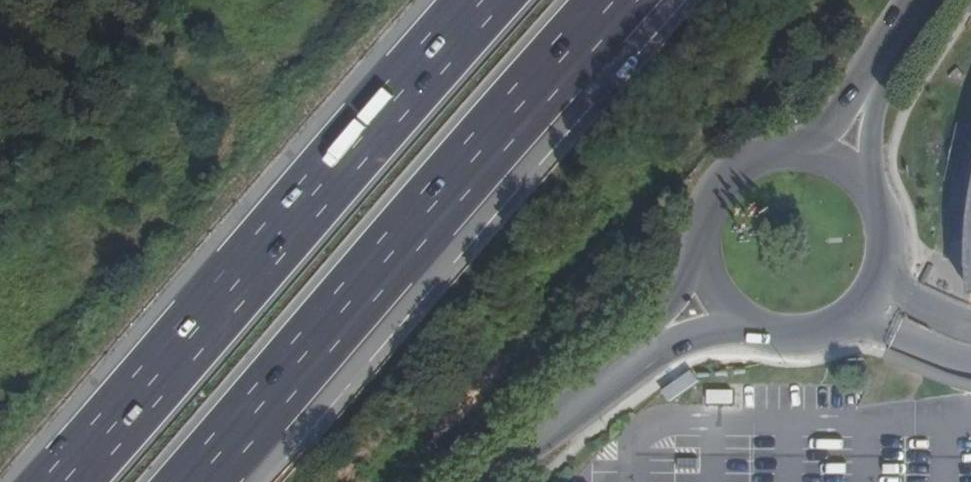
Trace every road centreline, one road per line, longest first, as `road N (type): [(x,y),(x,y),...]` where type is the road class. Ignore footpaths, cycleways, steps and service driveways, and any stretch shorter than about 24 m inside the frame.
road 1 (motorway): [(485,0),(70,481)]
road 2 (motorway): [(207,481),(616,0)]
road 3 (tertiary): [(738,318),(795,335),(825,330),(869,296),(887,242),(866,182)]
road 4 (tertiary): [(489,481),(634,351)]
road 5 (tertiary): [(800,148),(771,150),(721,180),(699,233),(701,263)]
road 6 (tertiary): [(888,65),(800,148)]

